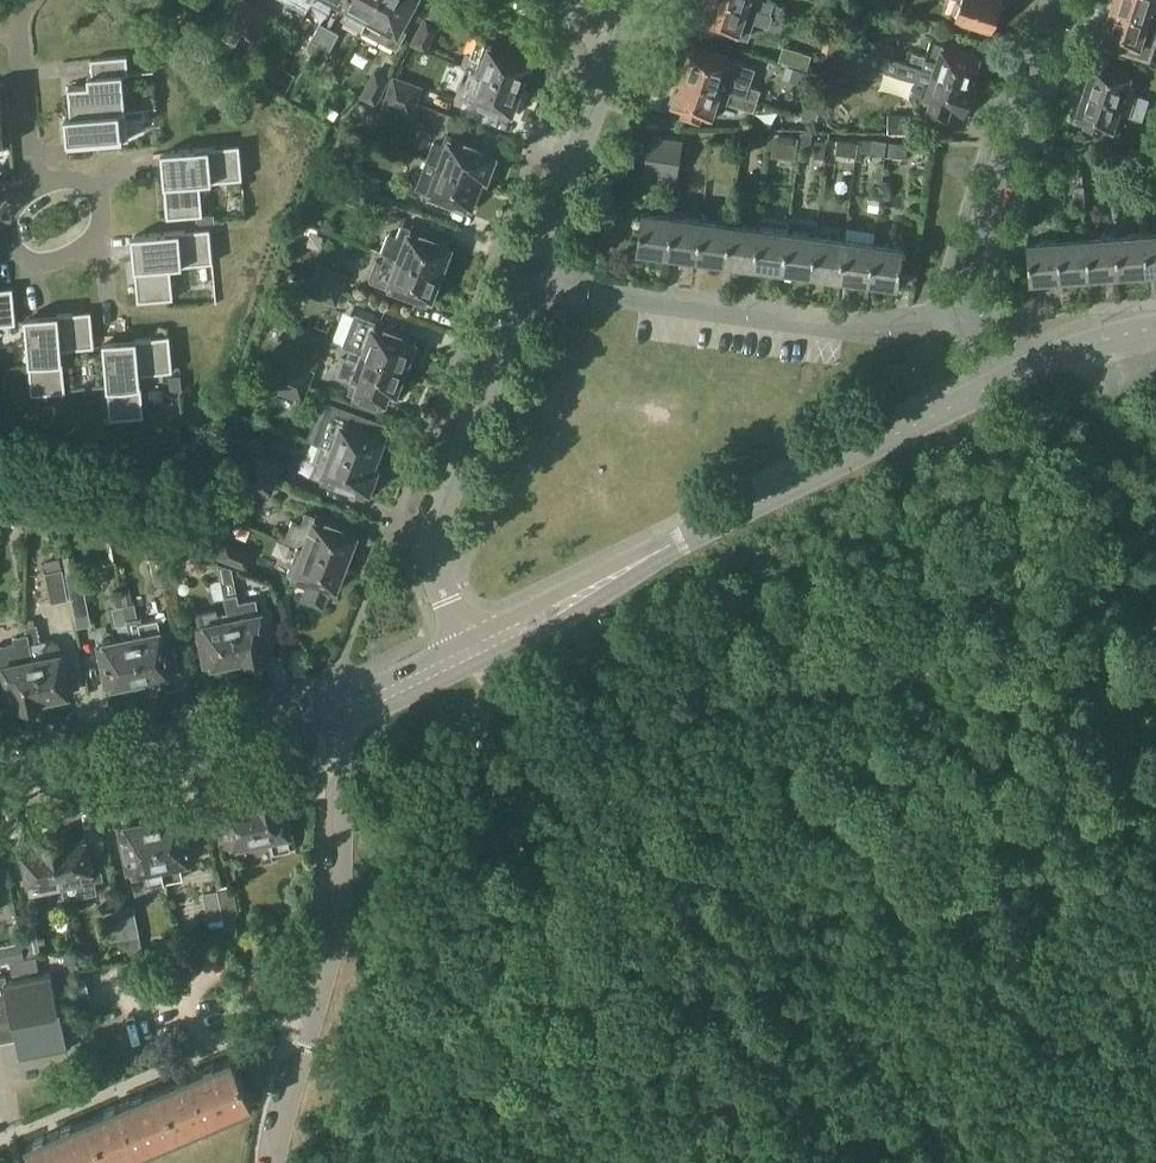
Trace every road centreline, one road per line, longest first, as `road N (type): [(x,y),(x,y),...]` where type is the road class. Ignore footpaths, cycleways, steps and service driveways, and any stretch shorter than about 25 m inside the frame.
road 1 (track): [(463,650),(486,697),(534,743),(941,679),(999,1162)]
road 2 (tertiary): [(463,650),(1001,377)]
road 3 (residential): [(365,694),(349,816),(277,1162)]
road 4 (track): [(534,743),(593,842),(603,894),(673,1014),(698,1162)]
road 5 (residential): [(974,319),(873,336),(524,286)]
road 6 (residential): [(463,650),(430,551),(524,286)]
road 7 (tertiary): [(0,774),(269,723),(365,694)]
road 8 (residential): [(974,319),(964,291),(1057,0)]
road 9 (residential): [(35,184),(15,205),(10,228),(20,253),(48,263),(93,238),(101,200),(86,182),(41,180)]
road 10 (residential): [(524,286),(615,42)]
road 11 (residential): [(10,11),(19,28),(35,184)]
road 12 (tertiary): [(1001,377),(1155,328)]

